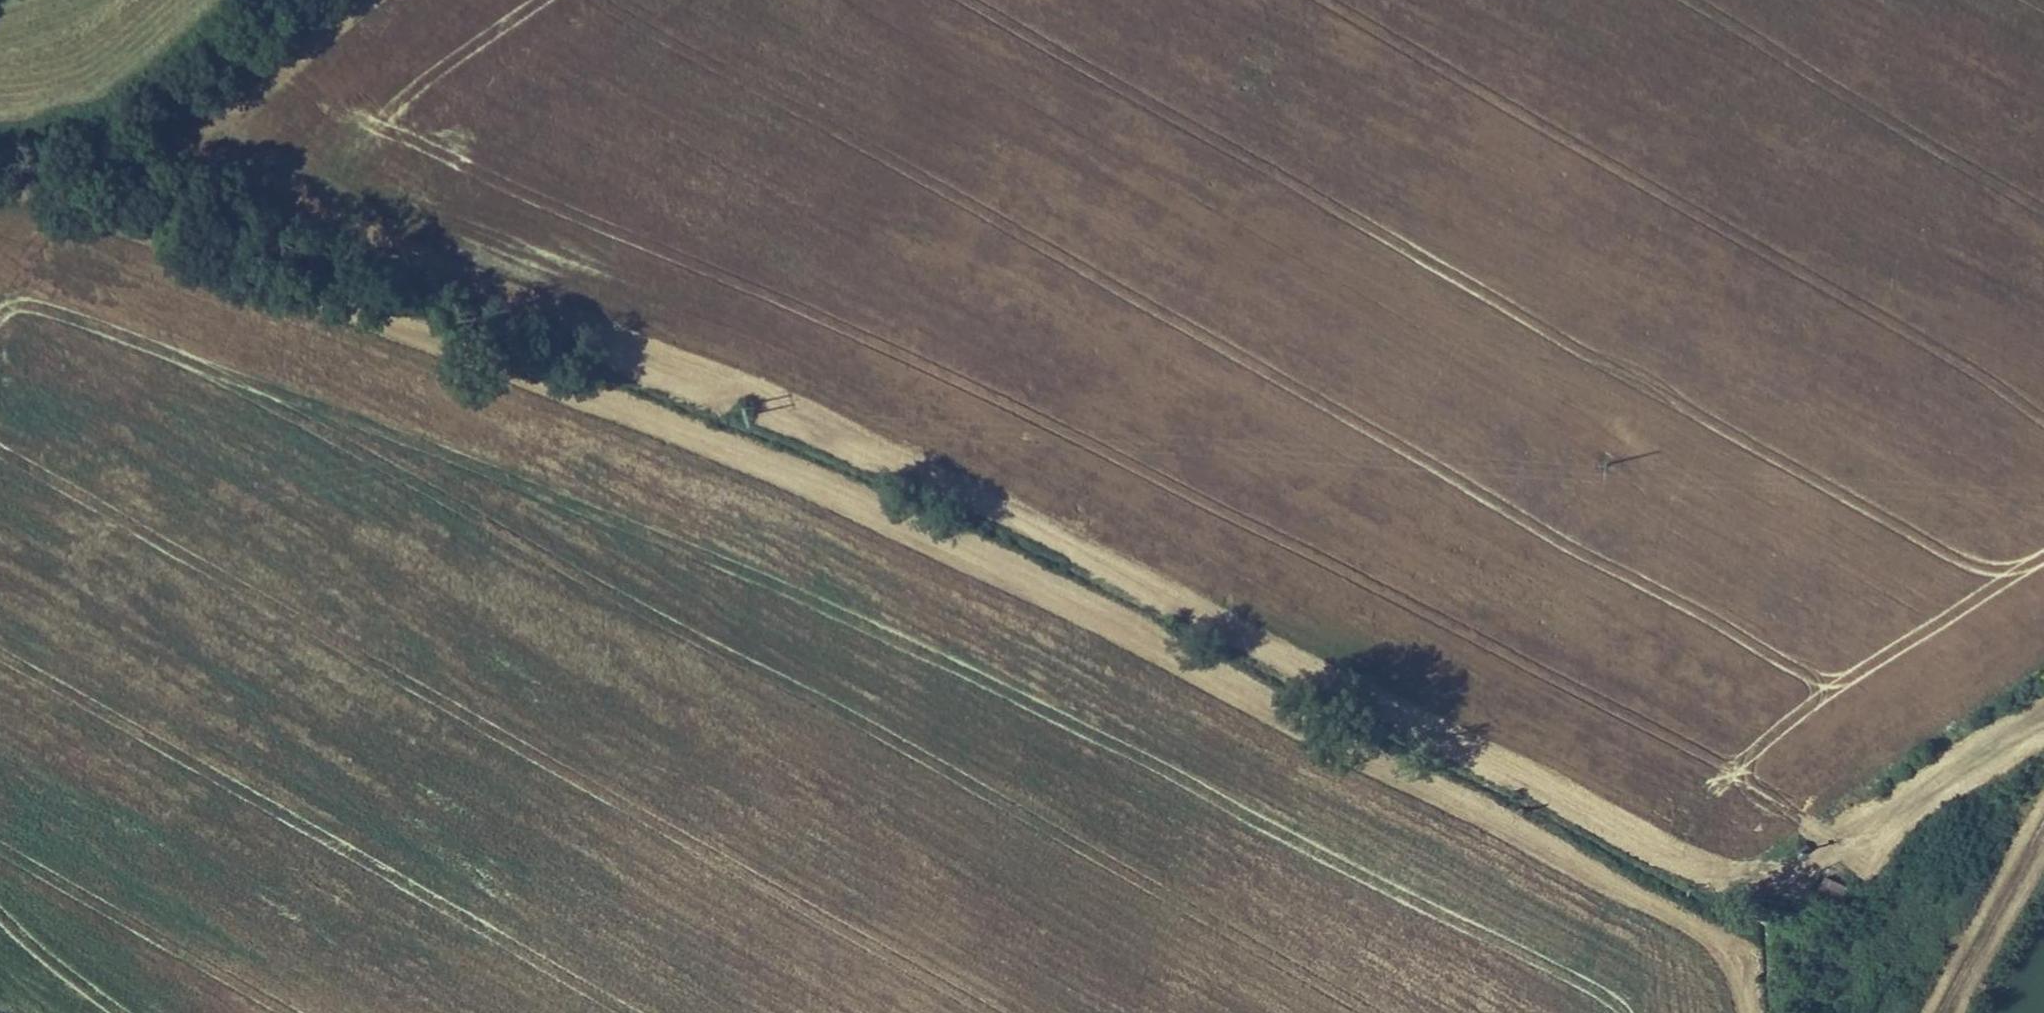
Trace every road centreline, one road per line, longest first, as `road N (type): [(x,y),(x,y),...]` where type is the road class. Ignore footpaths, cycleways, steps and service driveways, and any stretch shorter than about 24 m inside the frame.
road 1 (track): [(1848,865),(1968,778),(2043,736)]
road 2 (track): [(2043,830),(1943,1012)]

